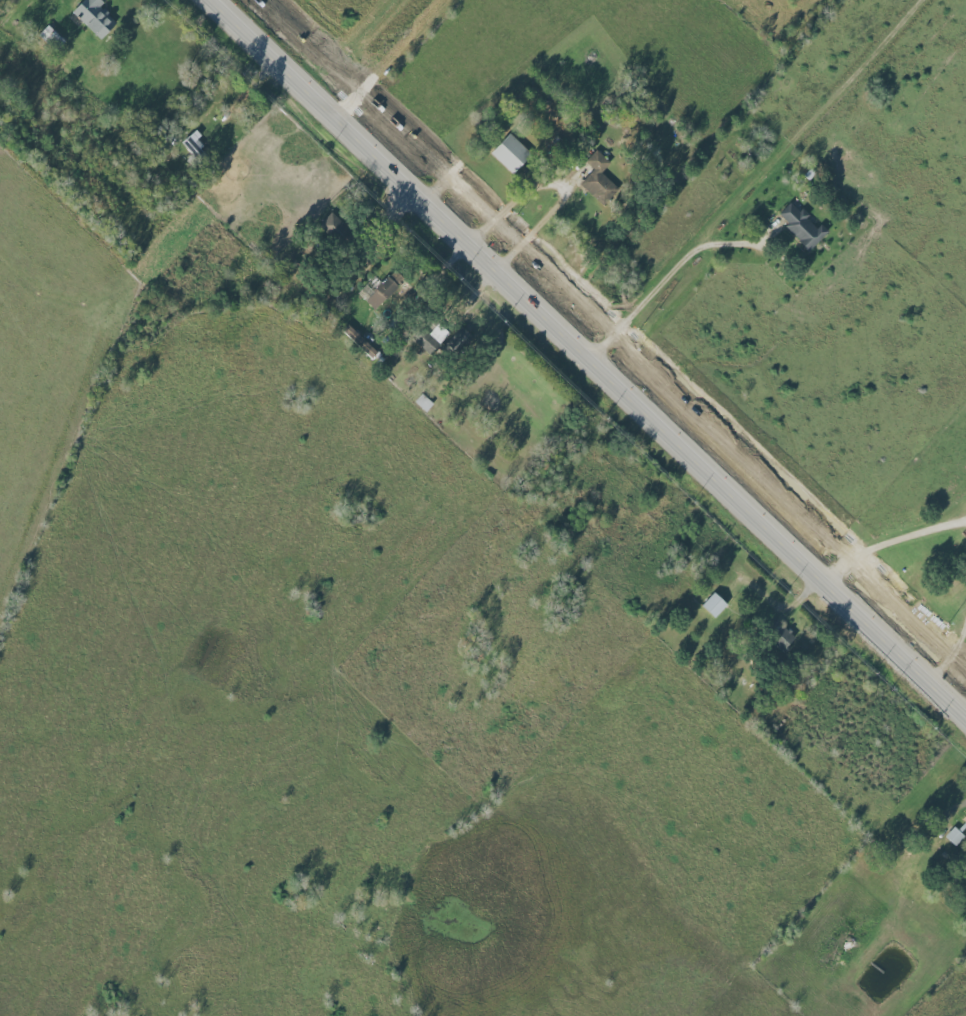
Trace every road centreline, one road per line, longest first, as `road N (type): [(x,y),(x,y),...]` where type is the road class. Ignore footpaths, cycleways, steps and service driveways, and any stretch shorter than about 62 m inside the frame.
road 1 (primary): [(965,714),(217,0)]

